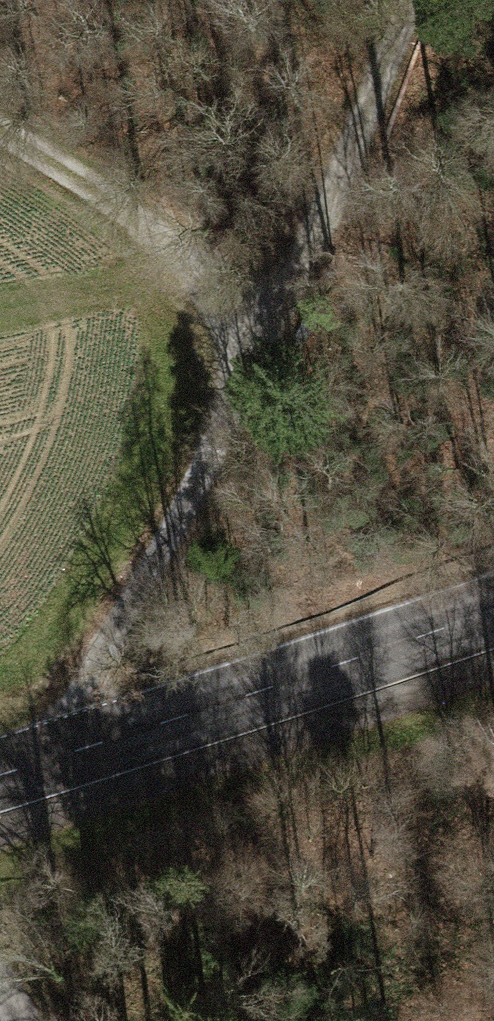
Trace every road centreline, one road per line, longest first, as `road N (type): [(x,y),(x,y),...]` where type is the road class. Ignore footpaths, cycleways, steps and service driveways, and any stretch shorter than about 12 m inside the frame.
road 1 (track): [(410,0),(325,211),(93,663),(89,746)]
road 2 (secondary): [(493,610),(0,775)]
road 3 (track): [(0,156),(263,332)]

